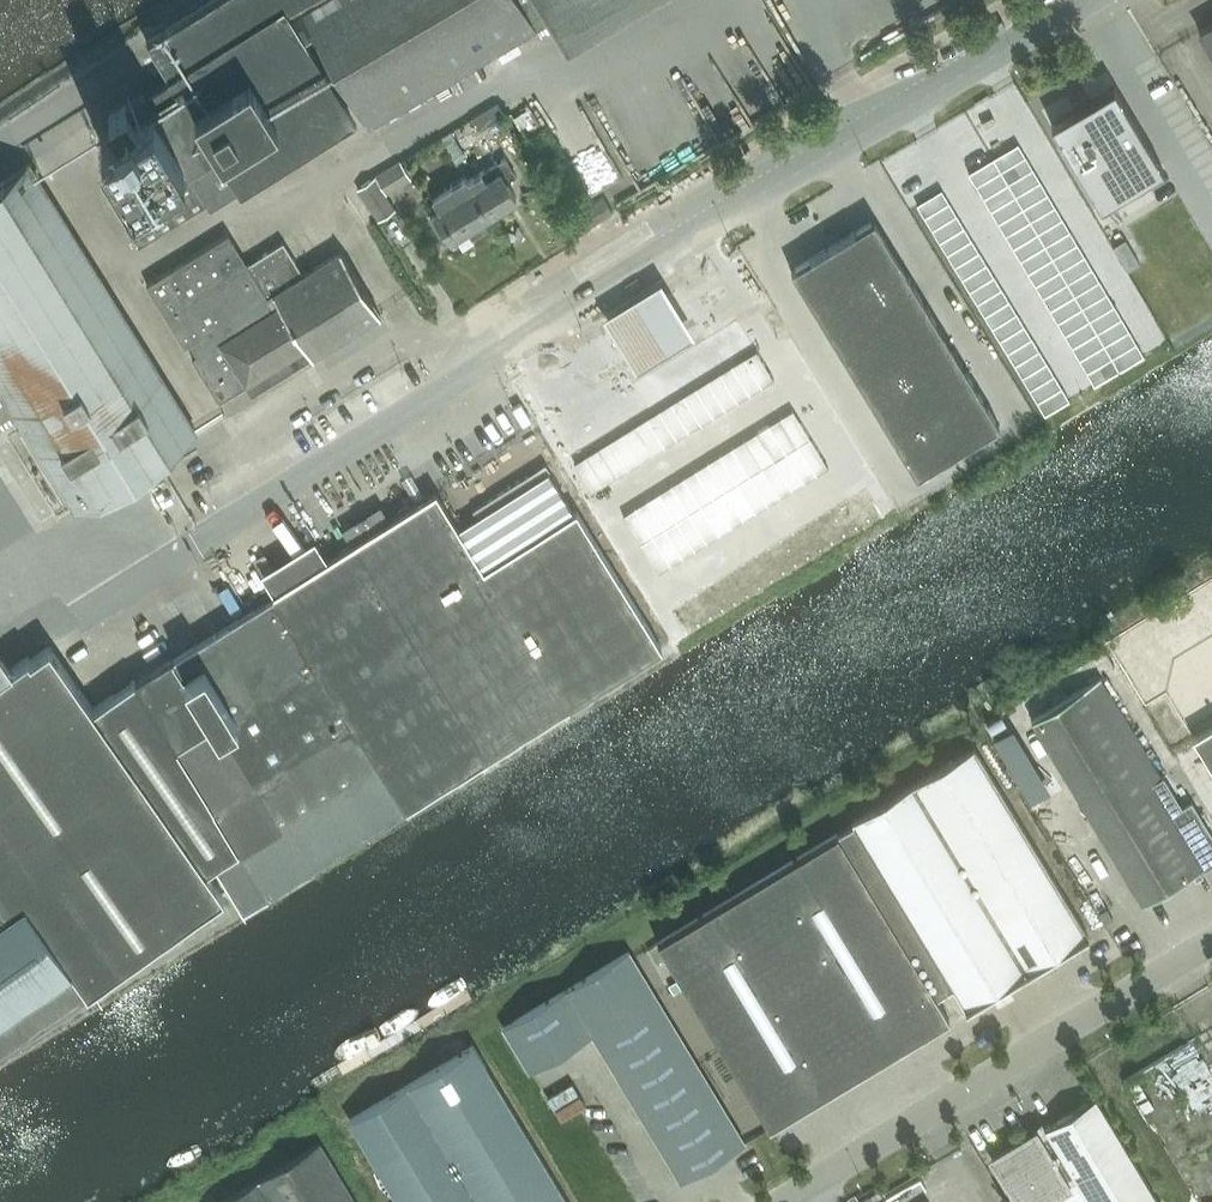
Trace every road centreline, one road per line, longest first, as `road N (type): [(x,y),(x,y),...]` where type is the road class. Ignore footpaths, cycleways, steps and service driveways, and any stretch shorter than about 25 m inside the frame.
road 1 (unclassified): [(203,540),(1085,0)]
road 2 (unclassified): [(781,1201),(1211,942)]

